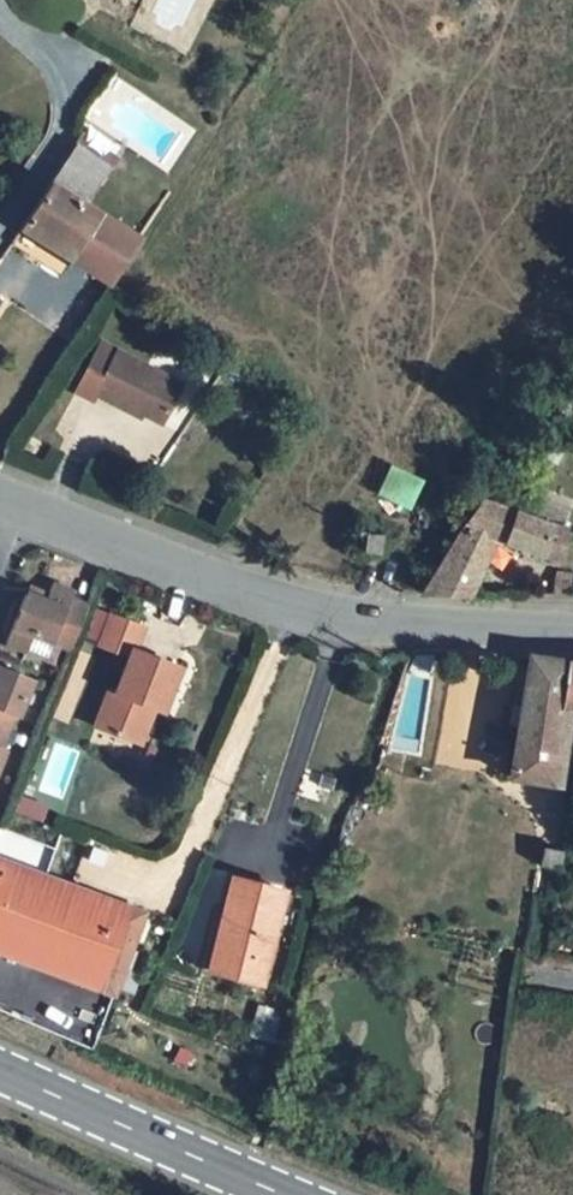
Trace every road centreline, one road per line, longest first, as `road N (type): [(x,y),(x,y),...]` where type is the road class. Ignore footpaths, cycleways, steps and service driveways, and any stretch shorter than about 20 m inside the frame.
road 1 (unclassified): [(0,497),(288,603),(395,622),(572,632)]
road 2 (primary): [(0,1064),(292,1194)]
road 3 (residential): [(0,18),(79,87),(0,213)]

